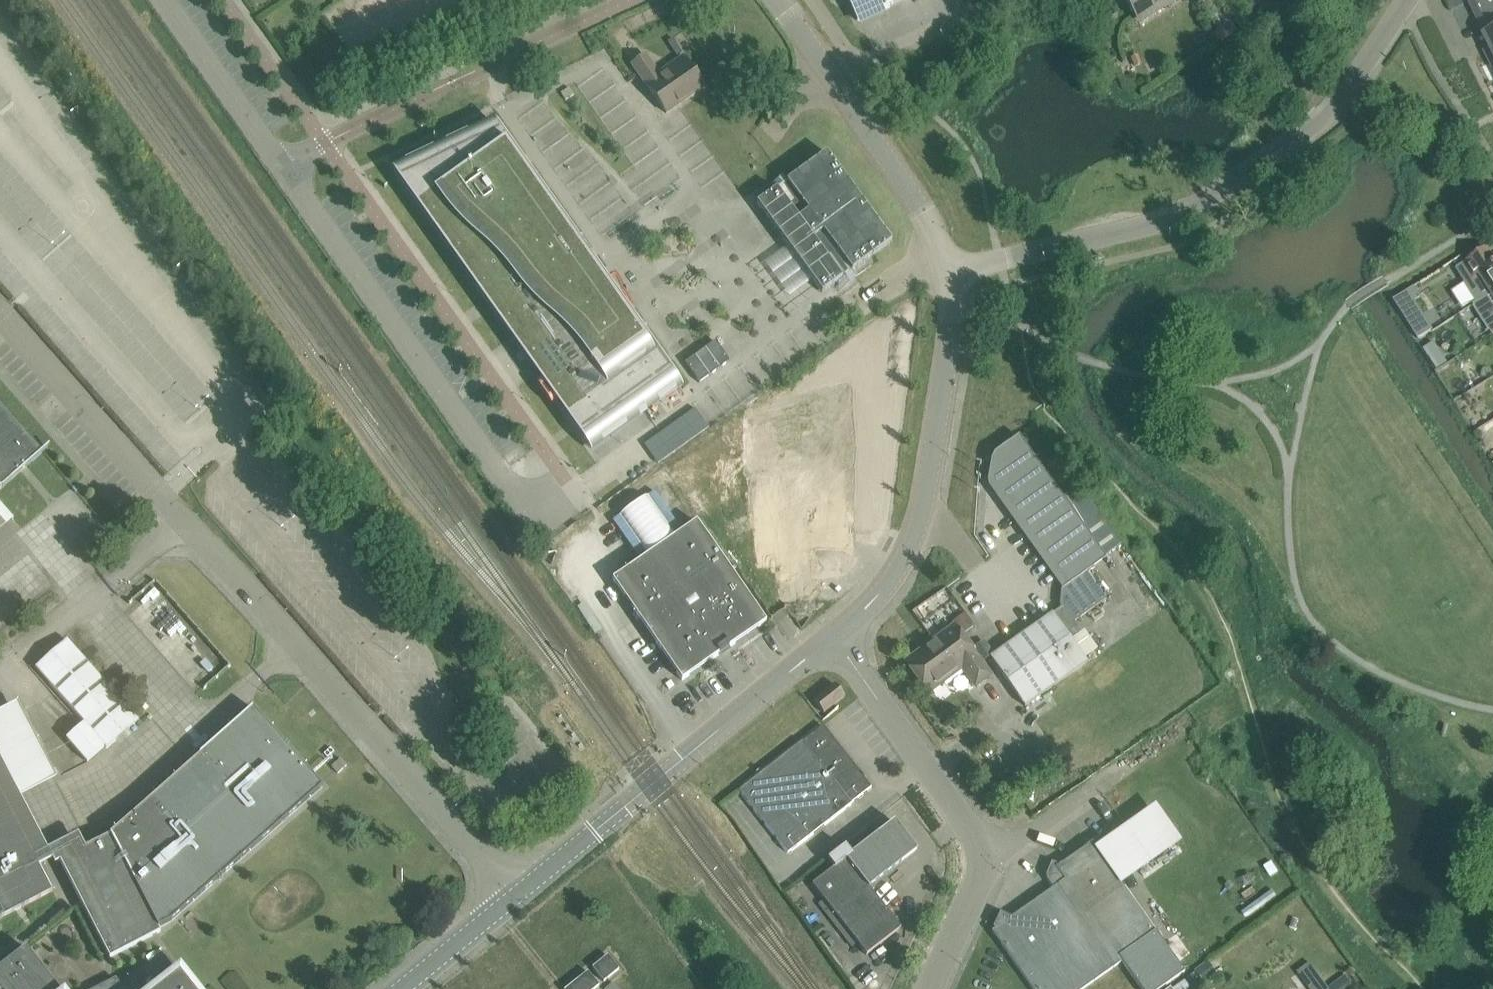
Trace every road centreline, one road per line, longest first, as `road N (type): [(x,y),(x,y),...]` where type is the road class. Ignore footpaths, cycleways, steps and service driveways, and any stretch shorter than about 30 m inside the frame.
road 1 (unclassified): [(521,892),(0,316)]
road 2 (residential): [(948,272),(1168,222),(1193,209),(1339,102),(1407,0)]
road 3 (residential): [(282,164),(502,476),(542,510)]
road 4 (unclassified): [(521,892),(832,638)]
road 5 (residential): [(832,638),(890,581),(915,537),(952,324),(948,272)]
road 6 (residential): [(632,0),(282,164)]
road 7 (residential): [(993,858),(832,638)]
road 8 (residential): [(993,858),(1190,721)]
road 9 (residential): [(948,272),(923,206),(835,77)]
road 10 (residential): [(282,164),(165,0)]
road 11 (residential): [(835,77),(1003,0)]
road 12 (unclassified): [(397,988),(521,892)]
road 13 (unclassified): [(930,988),(993,858)]

